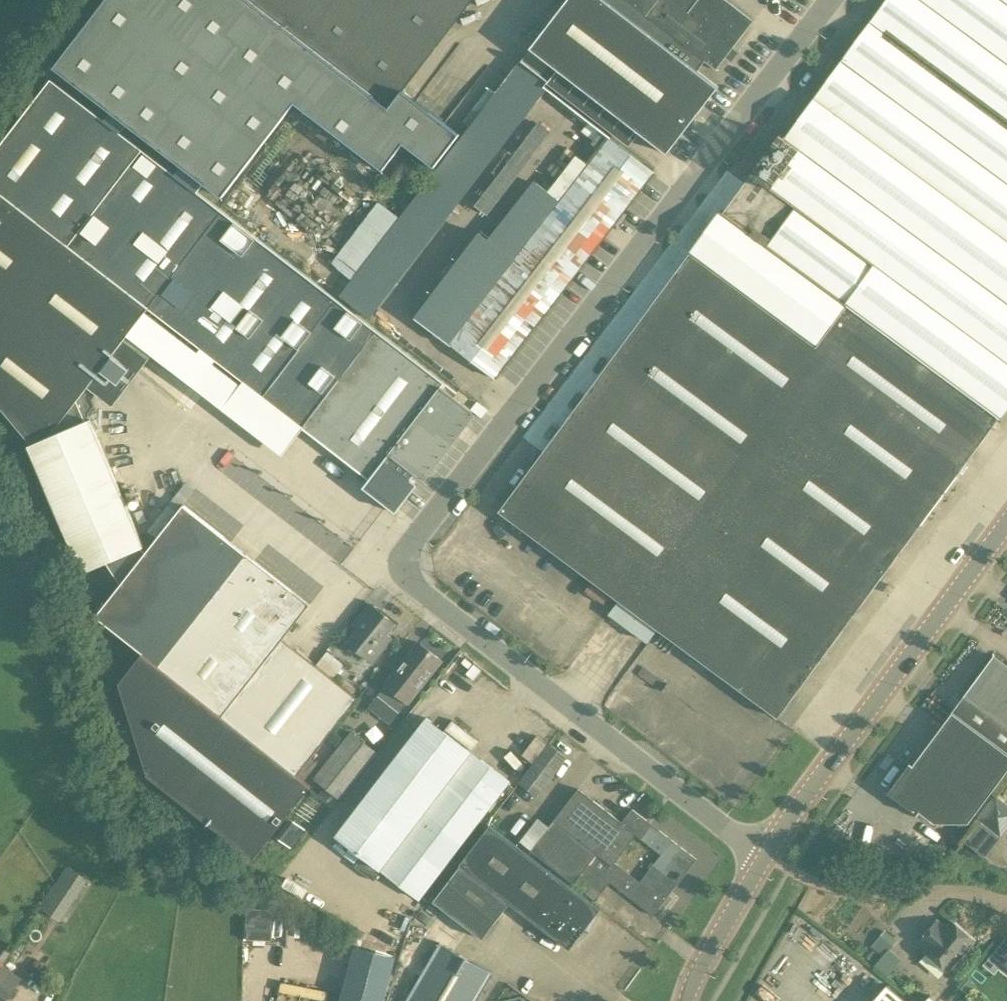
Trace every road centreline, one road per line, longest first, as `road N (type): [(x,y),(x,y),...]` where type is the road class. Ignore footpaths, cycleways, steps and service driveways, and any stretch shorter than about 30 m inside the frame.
road 1 (unclassified): [(826,0),(403,559),(406,577),(422,592),(764,854)]
road 2 (tertiary): [(764,854),(1006,523)]
road 3 (tertiary): [(688,1000),(764,854)]

